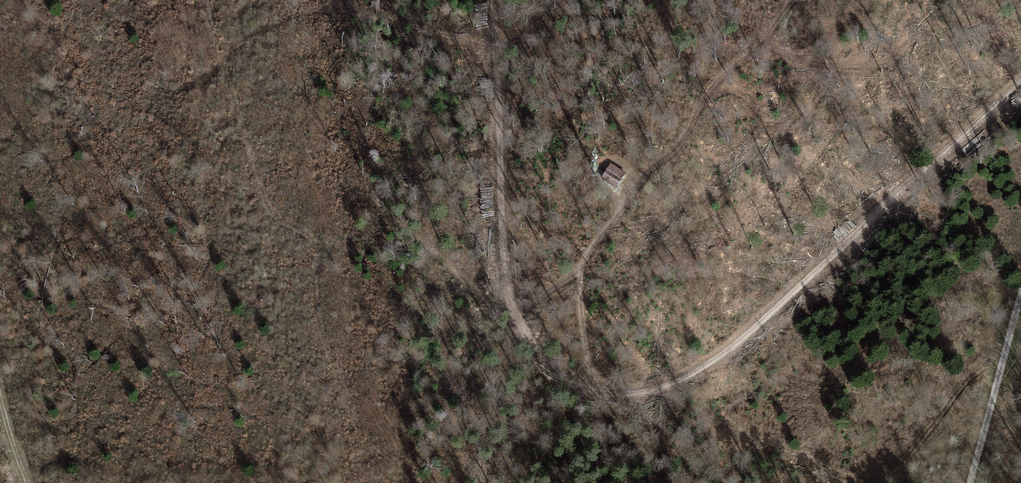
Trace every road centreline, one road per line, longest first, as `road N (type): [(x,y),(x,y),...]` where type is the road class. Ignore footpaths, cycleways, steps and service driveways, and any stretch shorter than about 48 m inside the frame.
road 1 (track): [(497,0),(500,190),(513,307),(556,370),(596,391),(660,386),(712,362),(1020,84)]
road 2 (track): [(970,482),(1020,296)]

